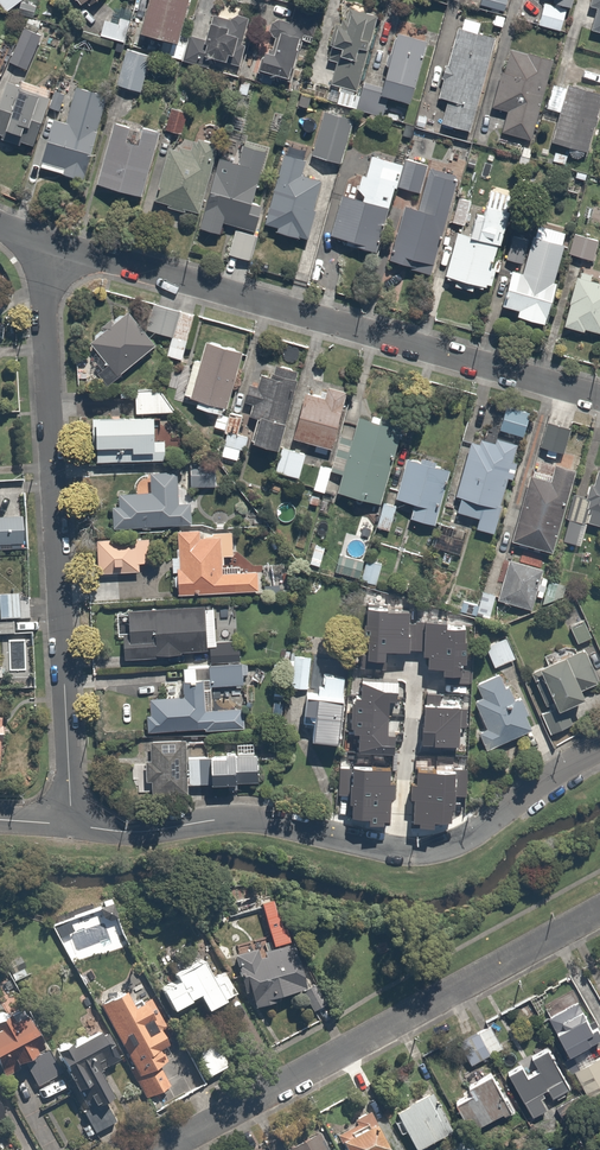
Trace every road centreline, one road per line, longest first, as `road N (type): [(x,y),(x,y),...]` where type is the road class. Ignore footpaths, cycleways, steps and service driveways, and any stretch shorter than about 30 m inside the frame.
road 1 (residential): [(52,244),(44,293),(71,826)]
road 2 (residential): [(52,244),(599,397)]
road 3 (residential): [(599,748),(461,840),(434,849),(394,850),(243,818),(147,833),(71,826)]
road 4 (residential): [(161,1149),(599,911)]

